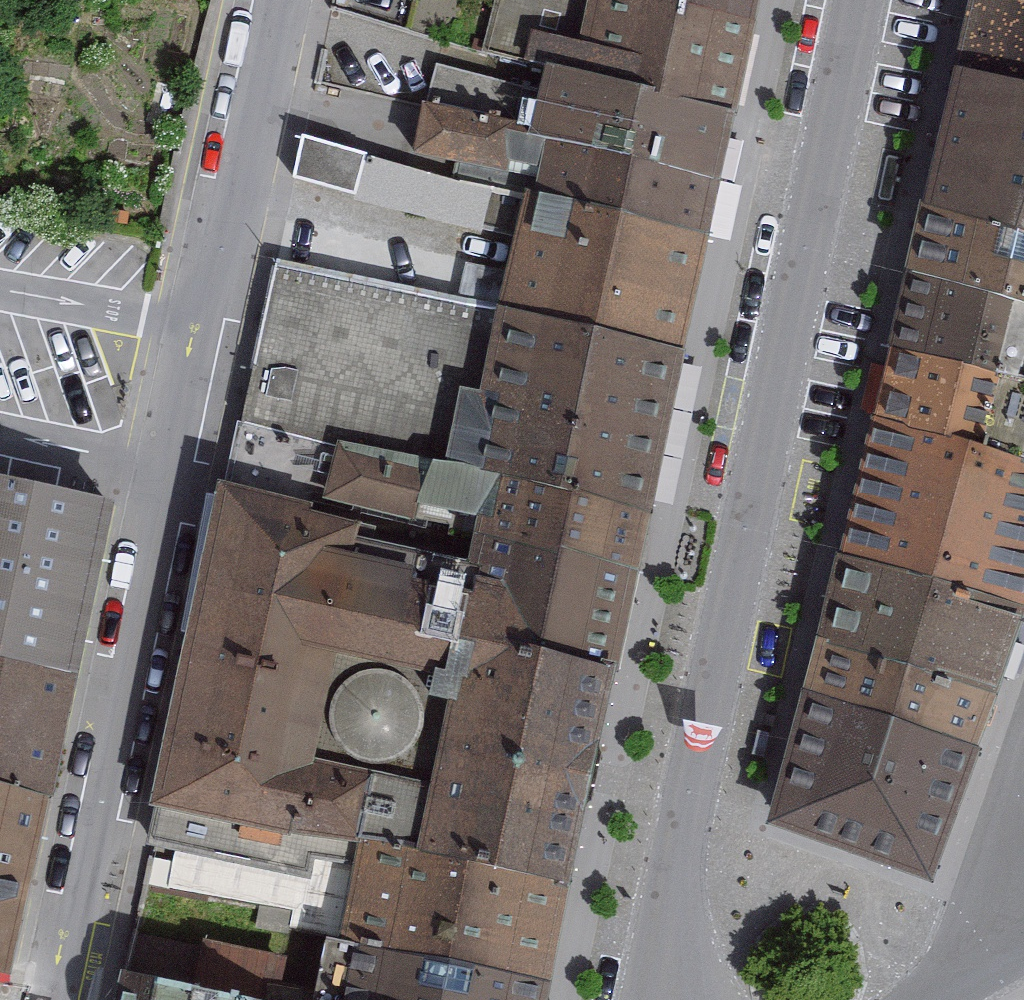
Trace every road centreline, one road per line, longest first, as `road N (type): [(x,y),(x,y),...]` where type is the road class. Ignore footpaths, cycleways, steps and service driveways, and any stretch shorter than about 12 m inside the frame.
road 1 (residential): [(57,999),(275,0)]
road 2 (residential): [(855,0),(670,834),(675,999)]
road 3 (residential): [(1023,755),(977,948)]

